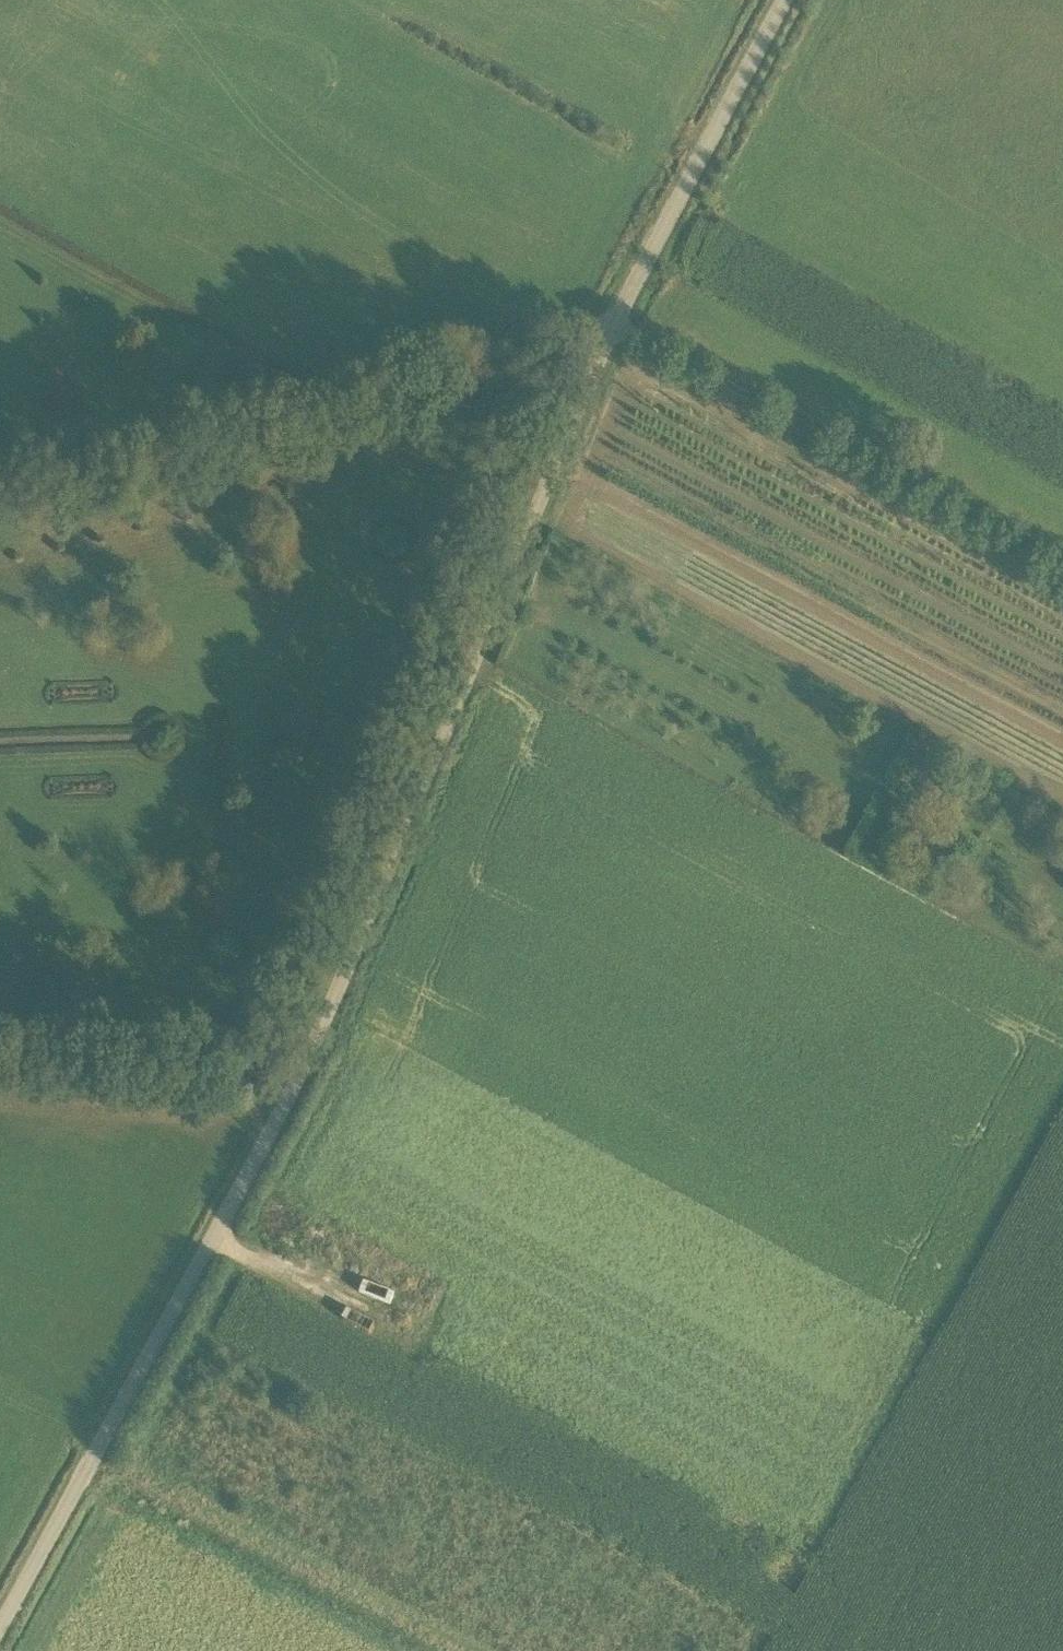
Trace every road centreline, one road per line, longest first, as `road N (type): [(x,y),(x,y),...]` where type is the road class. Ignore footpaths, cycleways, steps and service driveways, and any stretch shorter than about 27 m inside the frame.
road 1 (unclassified): [(0,1626),(207,1258),(365,911),(559,418),(614,334),(613,306),(776,0)]
road 2 (track): [(0,472),(198,449),(385,384),(576,333),(614,334)]
road 3 (track): [(1062,573),(614,334)]

